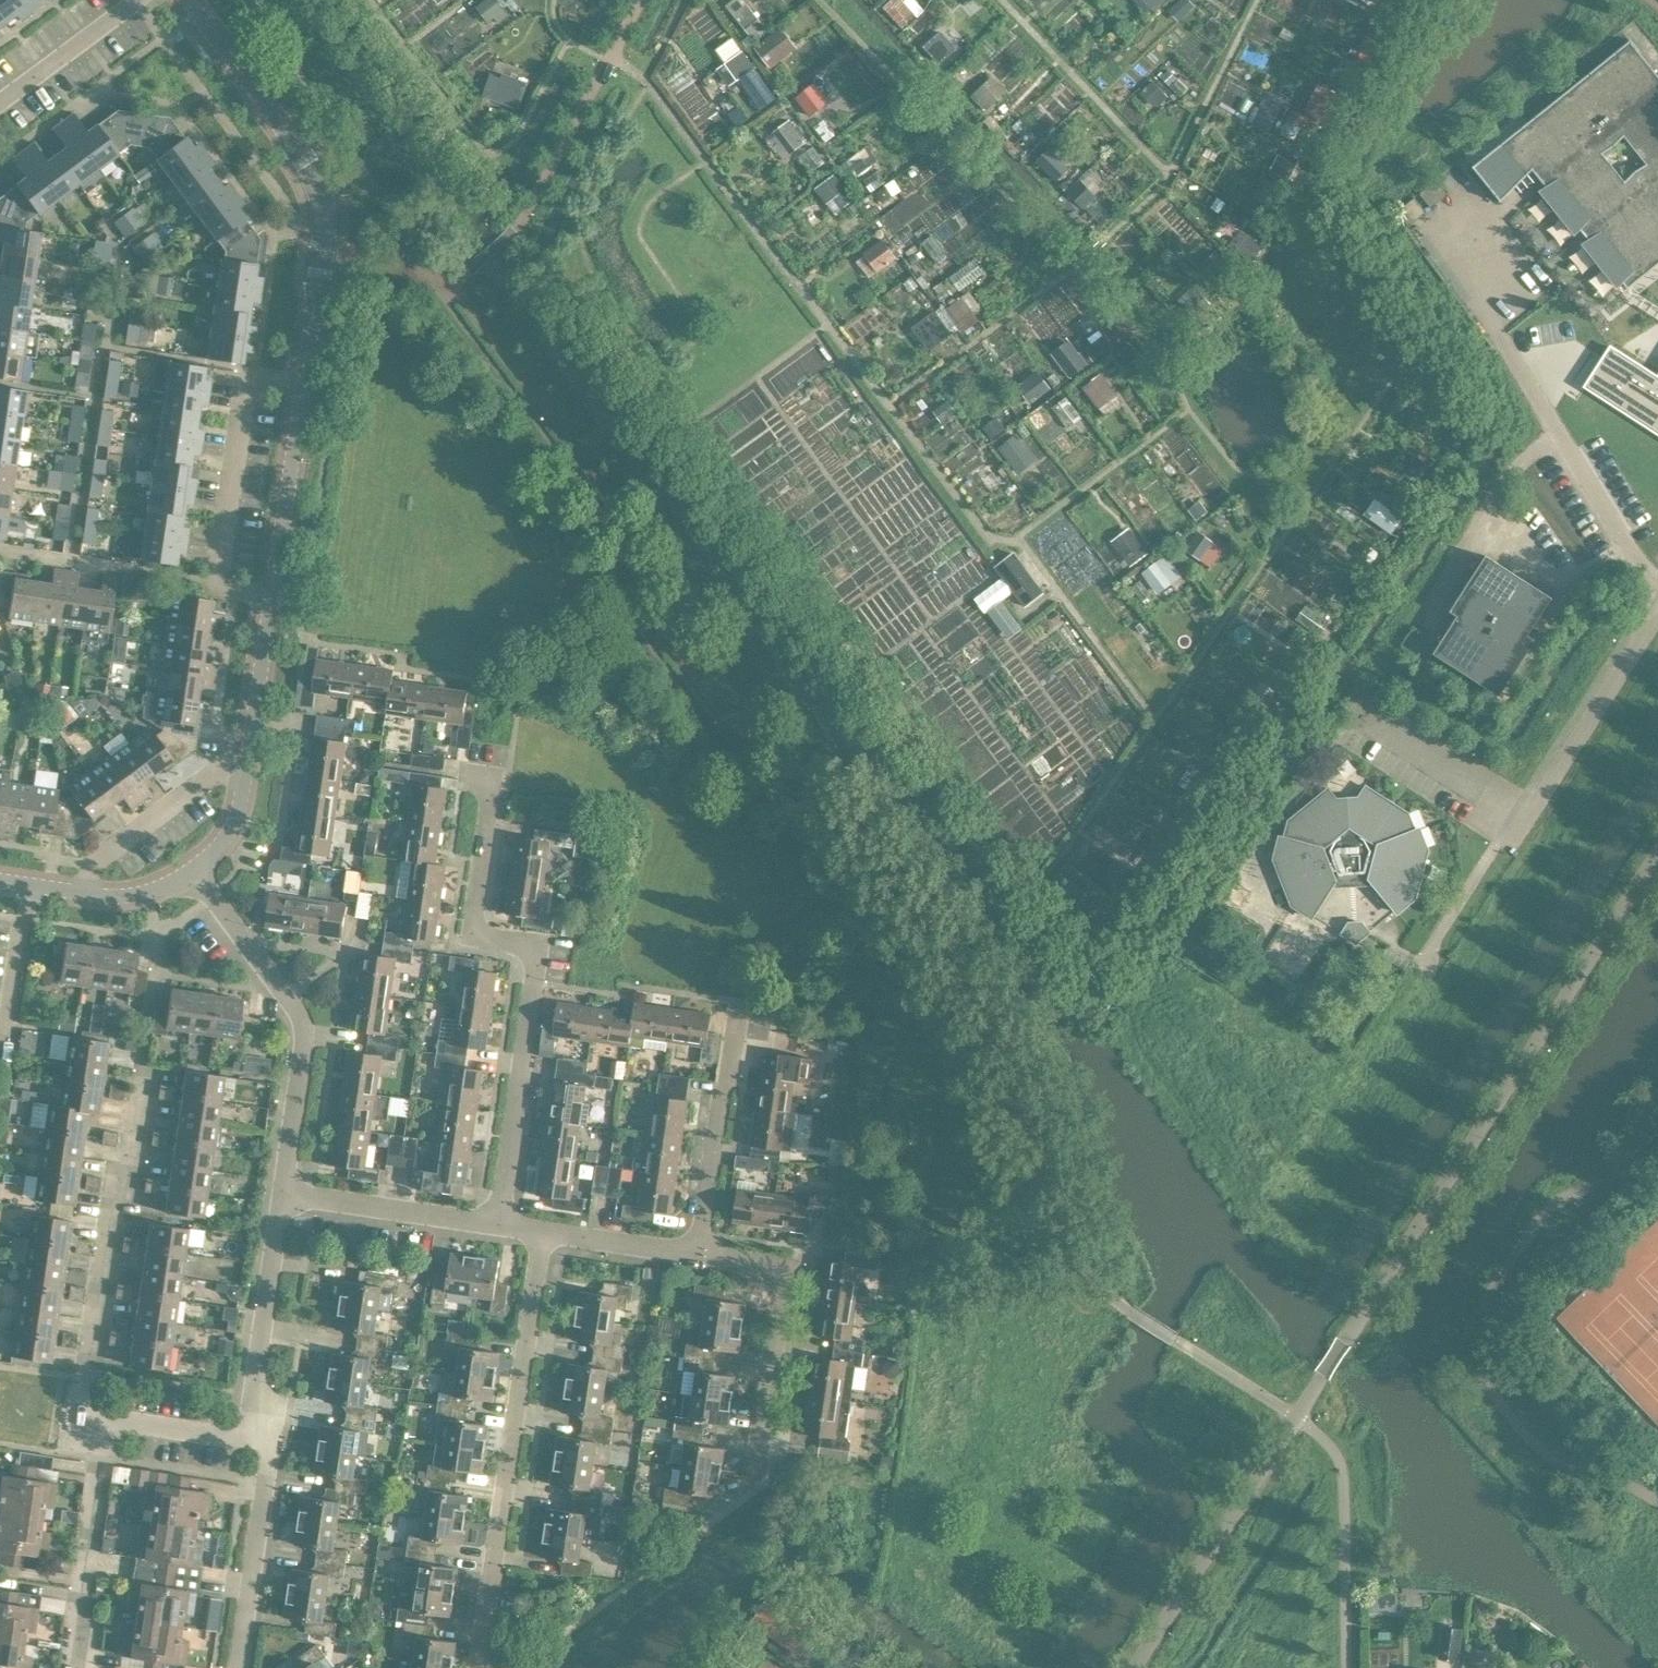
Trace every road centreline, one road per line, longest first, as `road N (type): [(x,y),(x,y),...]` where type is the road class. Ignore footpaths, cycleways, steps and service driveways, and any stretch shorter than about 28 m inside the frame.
road 1 (unclassified): [(1134,1667),(1657,852)]
road 2 (residential): [(500,1222),(533,982),(522,949),(477,934),(474,920),(493,777)]
road 3 (residential): [(482,1667),(544,1229)]
road 4 (residential): [(1366,717),(1523,818),(1657,610)]
road 5 (tertiary): [(194,0),(318,184),(326,217),(304,385)]
road 6 (residential): [(284,1191),(297,1018),(193,869)]
road 7 (residential): [(83,1410),(108,1228),(127,1203),(145,1070)]
road 8 (residential): [(272,595),(218,586),(247,378),(304,385)]
road 9 (residential): [(755,1487),(780,1265),(704,1254)]
road 10 (residential): [(1657,580),(1497,333)]
road 11 (residential): [(83,1410),(80,1429),(99,1454),(78,1667)]
road 12 (residential): [(704,1254),(739,1002)]
road 13 (residential): [(261,1437),(256,1396),(284,1191)]
road 14 (residential): [(239,1667),(268,1472),(261,1437)]
road 15 (residential): [(500,1222),(284,1191)]
road 16 (residential): [(85,892),(93,862),(214,770),(246,772)]
road 17 (tertiary): [(304,385),(272,595)]
road 18 (residential): [(261,1437),(83,1410)]
road 19 (tertiary): [(272,595),(246,772)]
road 20 (residential): [(0,102),(135,0)]
road 21 (residential): [(704,1254),(544,1229)]

